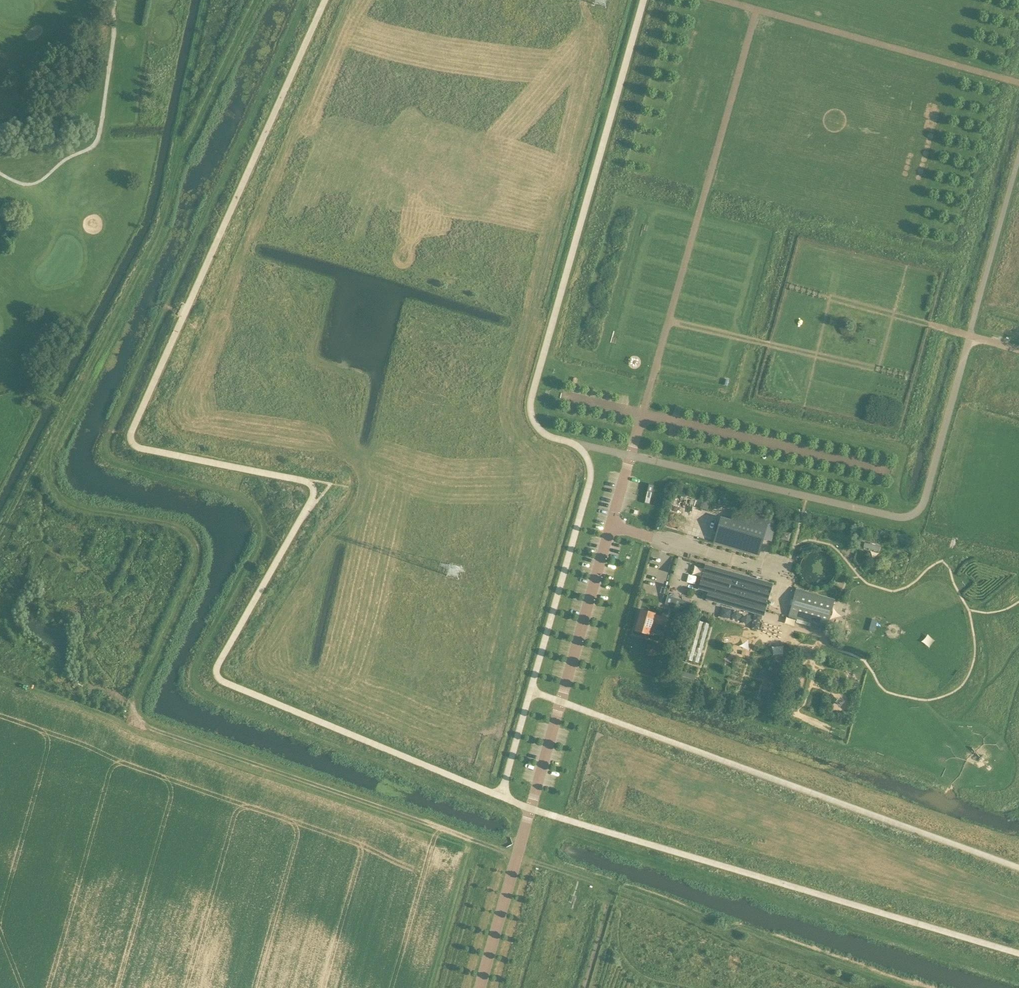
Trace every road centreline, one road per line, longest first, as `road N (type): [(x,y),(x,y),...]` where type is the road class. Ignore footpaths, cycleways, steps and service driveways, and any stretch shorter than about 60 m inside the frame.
road 1 (unclassified): [(480,987),(632,455)]
road 2 (track): [(475,841),(145,726),(113,695)]
road 3 (track): [(891,987),(610,888)]

